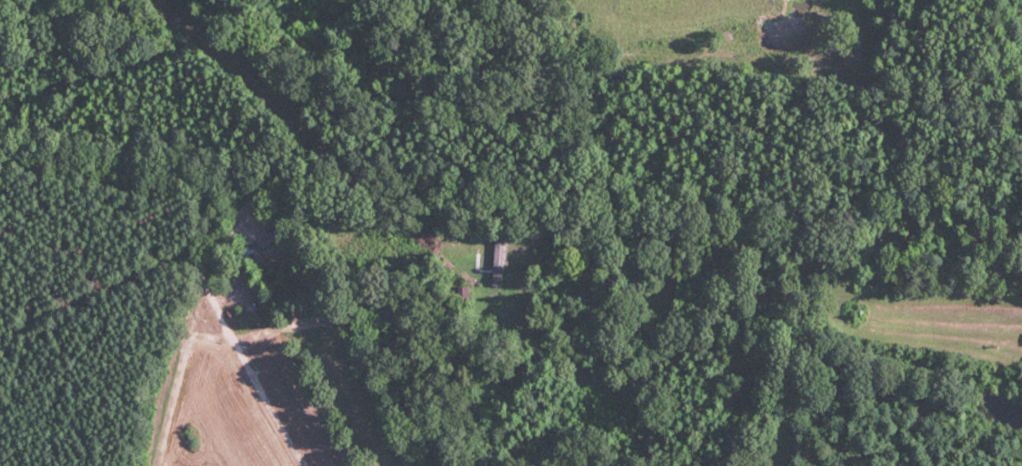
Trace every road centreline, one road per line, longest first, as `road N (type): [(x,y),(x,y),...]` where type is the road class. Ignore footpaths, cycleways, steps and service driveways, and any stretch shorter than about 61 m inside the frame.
road 1 (residential): [(1021,230),(0,131)]

